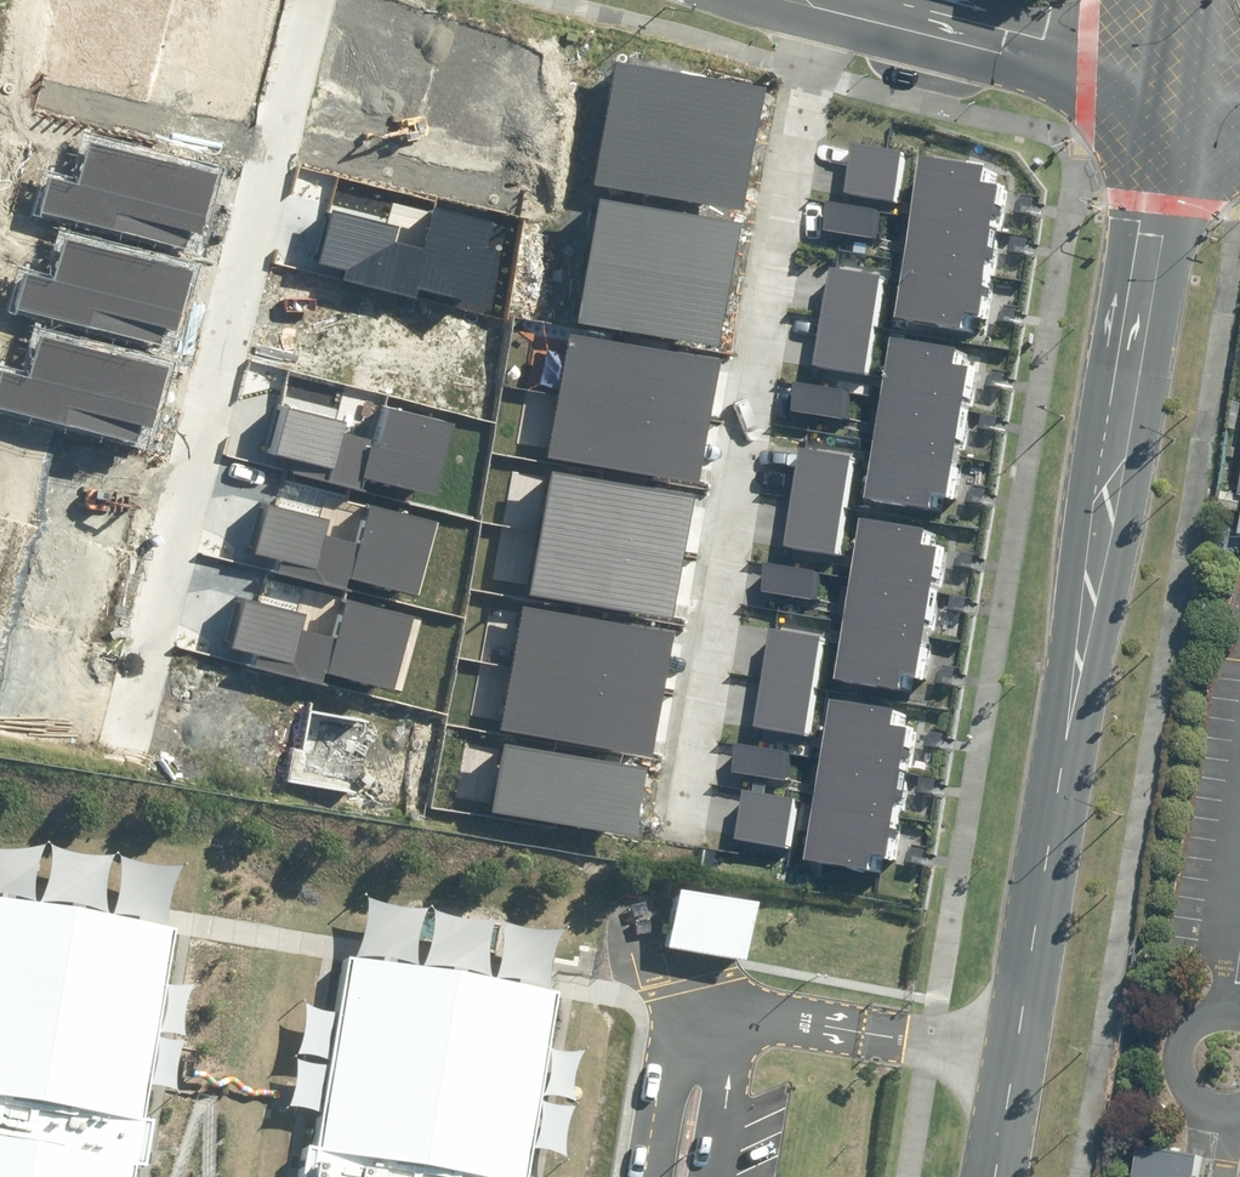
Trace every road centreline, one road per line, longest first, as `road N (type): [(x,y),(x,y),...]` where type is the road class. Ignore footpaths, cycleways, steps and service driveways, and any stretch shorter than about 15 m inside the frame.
road 1 (secondary): [(993,1176),(1167,82)]
road 2 (residential): [(817,0),(677,837)]
road 3 (residential): [(127,752),(321,0)]
road 4 (tertiary): [(822,0),(1167,82)]

